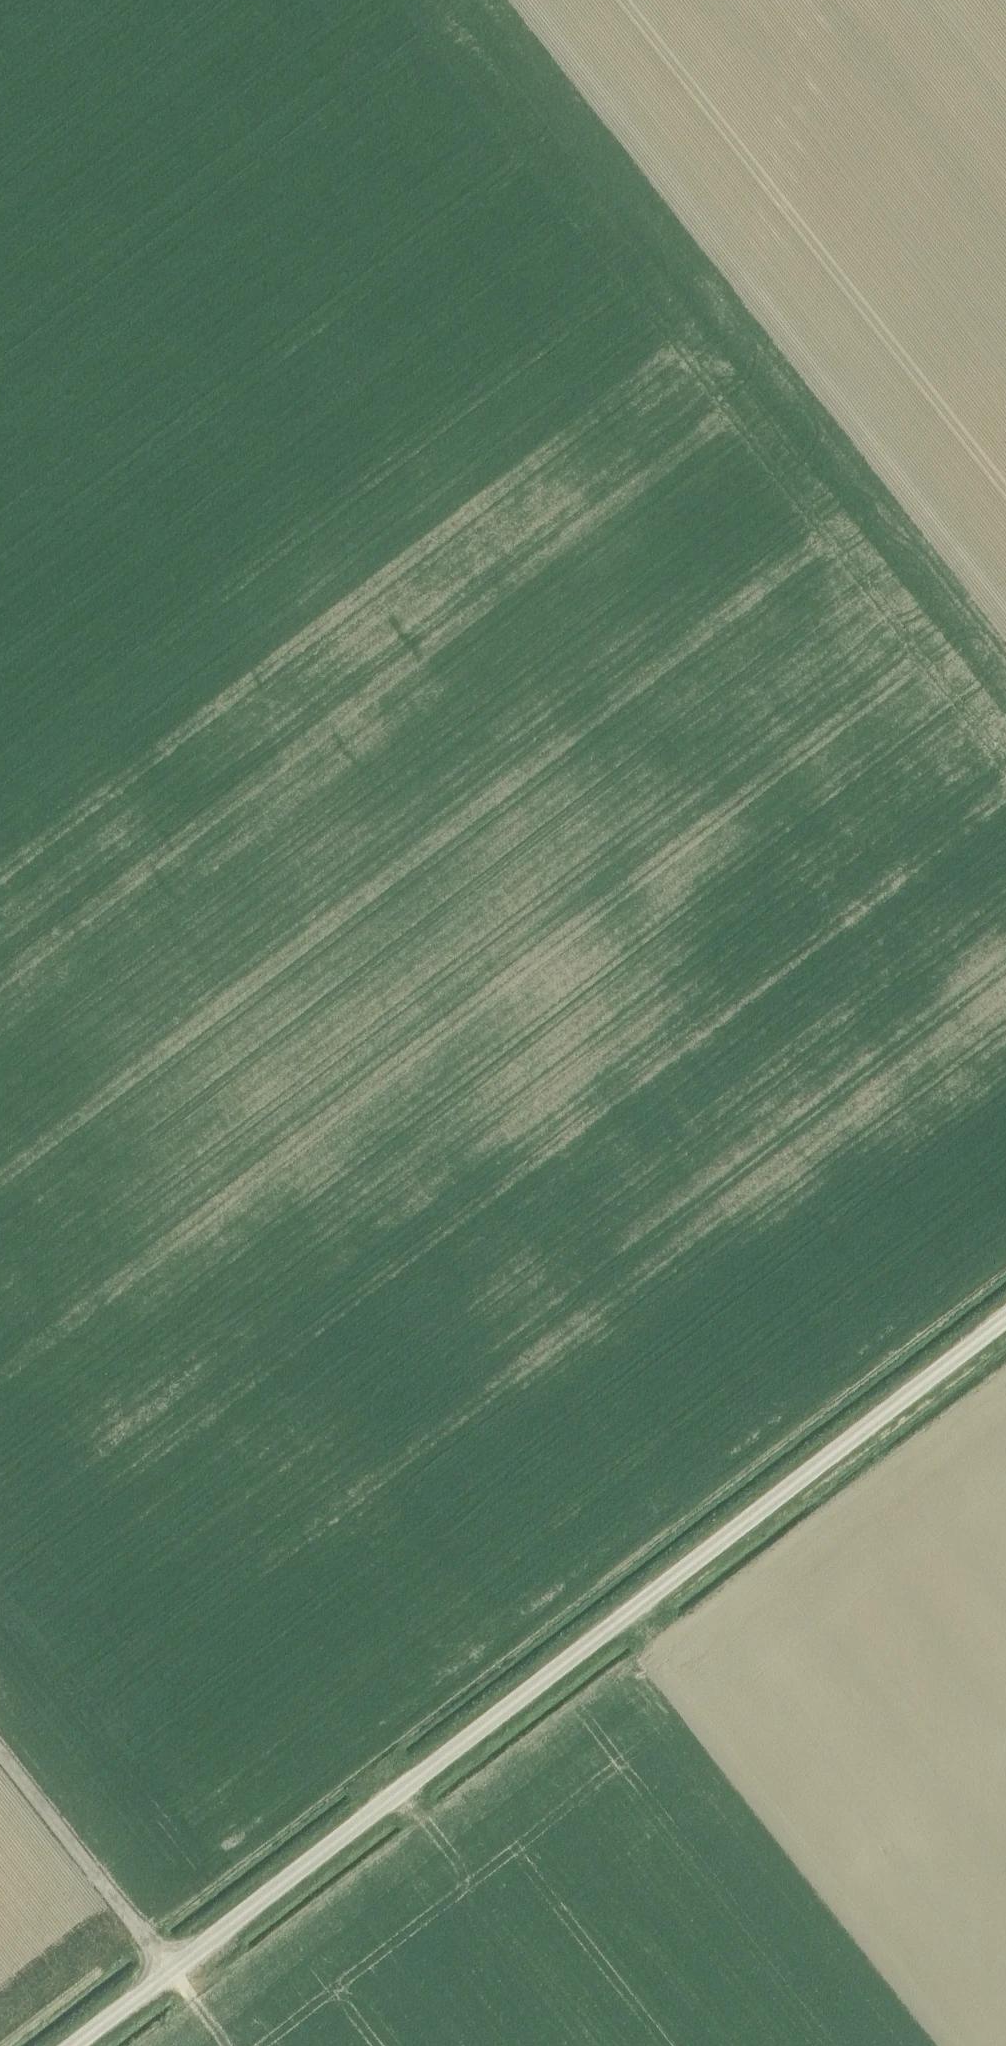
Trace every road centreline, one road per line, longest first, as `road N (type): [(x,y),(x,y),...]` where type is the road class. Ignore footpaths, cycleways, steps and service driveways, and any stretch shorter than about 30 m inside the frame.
road 1 (unclassified): [(72,2045),(1005,1317)]
road 2 (track): [(168,1971),(0,1757)]

